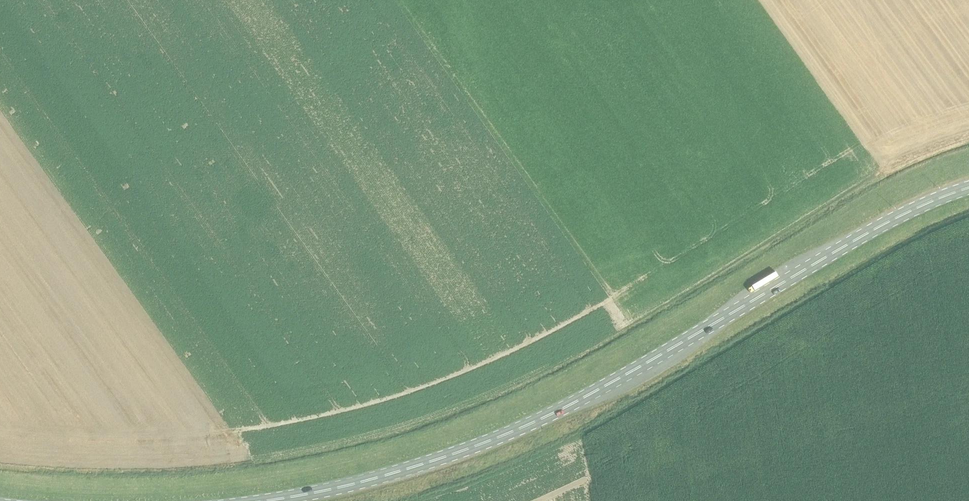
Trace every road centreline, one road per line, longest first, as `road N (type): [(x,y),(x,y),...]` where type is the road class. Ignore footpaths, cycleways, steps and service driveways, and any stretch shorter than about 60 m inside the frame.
road 1 (secondary): [(968,186),(494,439),(405,473),(272,500)]

